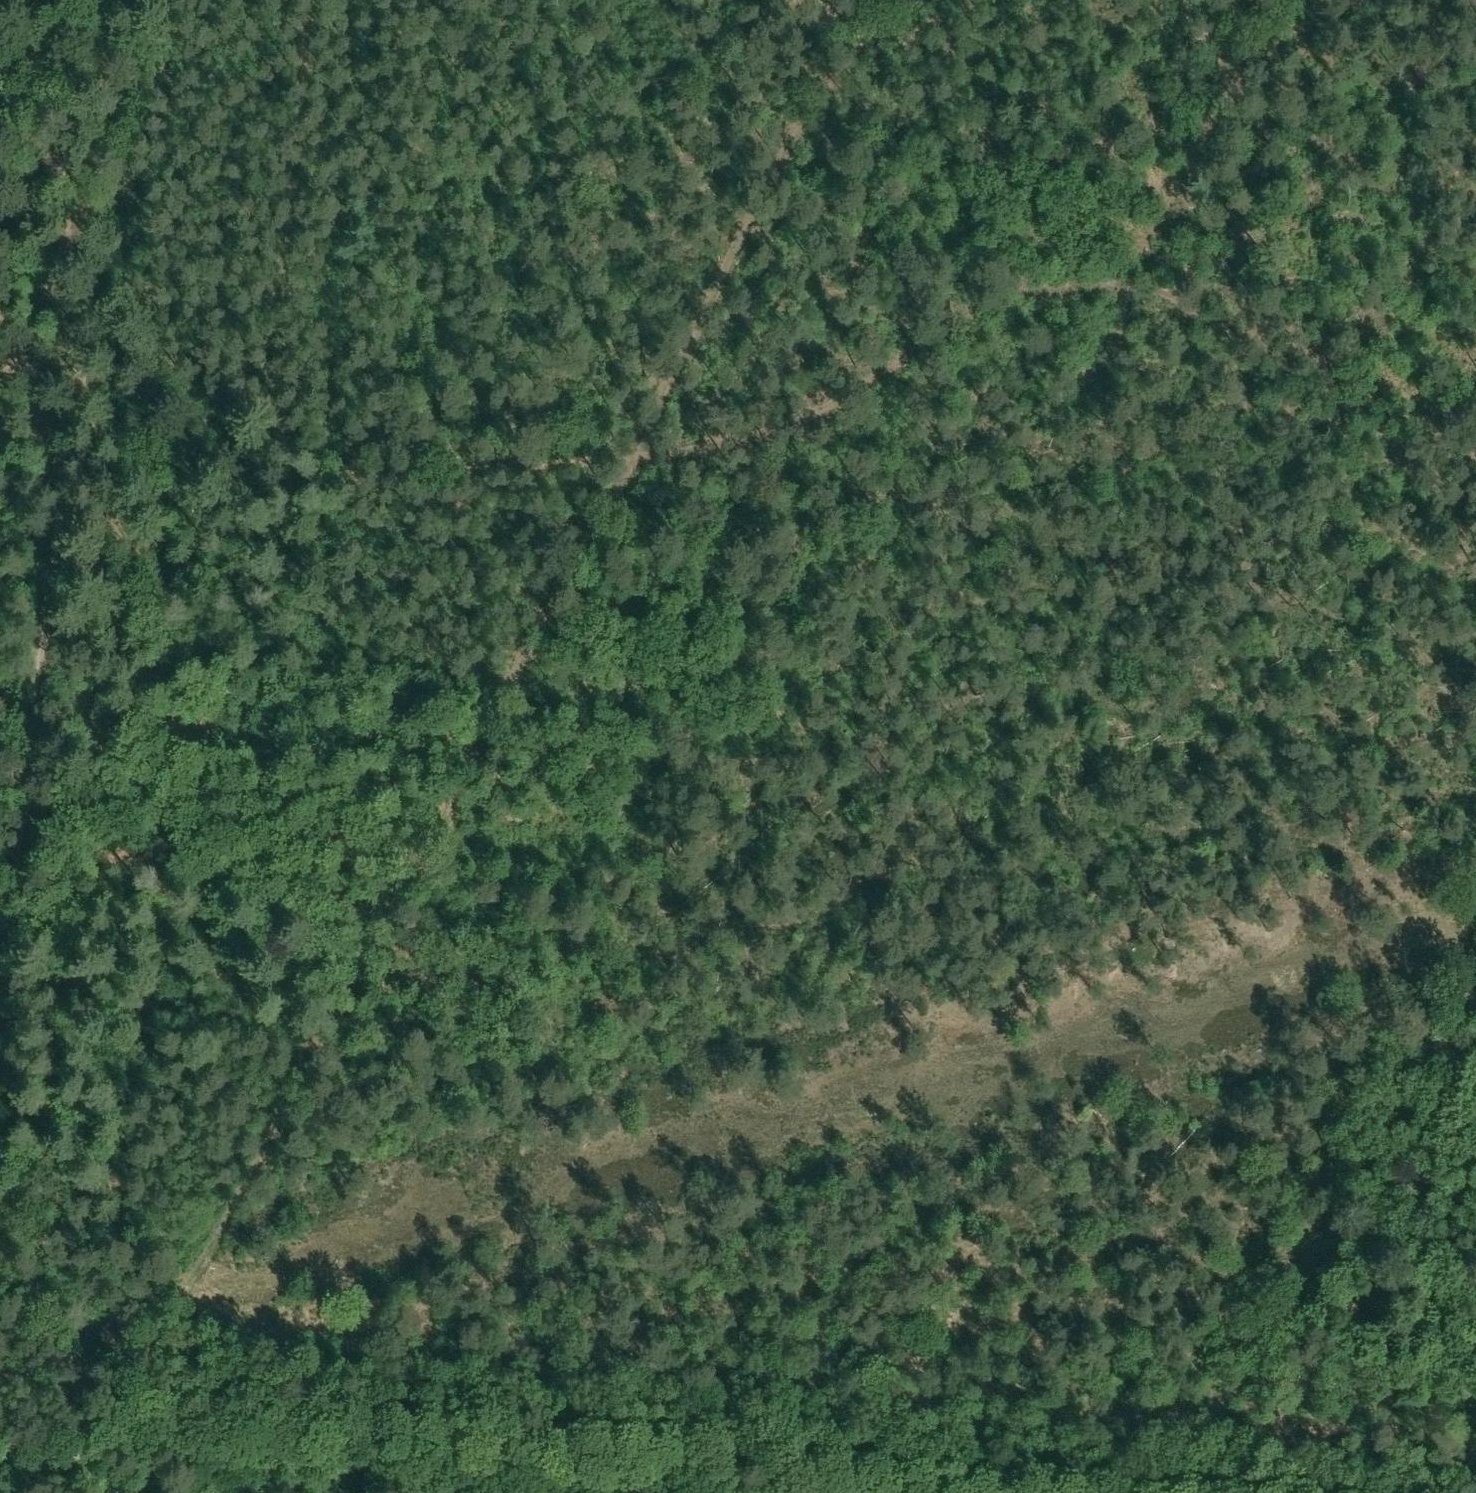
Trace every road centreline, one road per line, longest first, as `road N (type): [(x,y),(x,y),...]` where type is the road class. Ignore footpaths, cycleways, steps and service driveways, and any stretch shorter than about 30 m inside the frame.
road 1 (track): [(0,459),(38,467),(54,480),(0,1030)]
road 2 (track): [(0,239),(31,203),(76,110),(105,0)]

